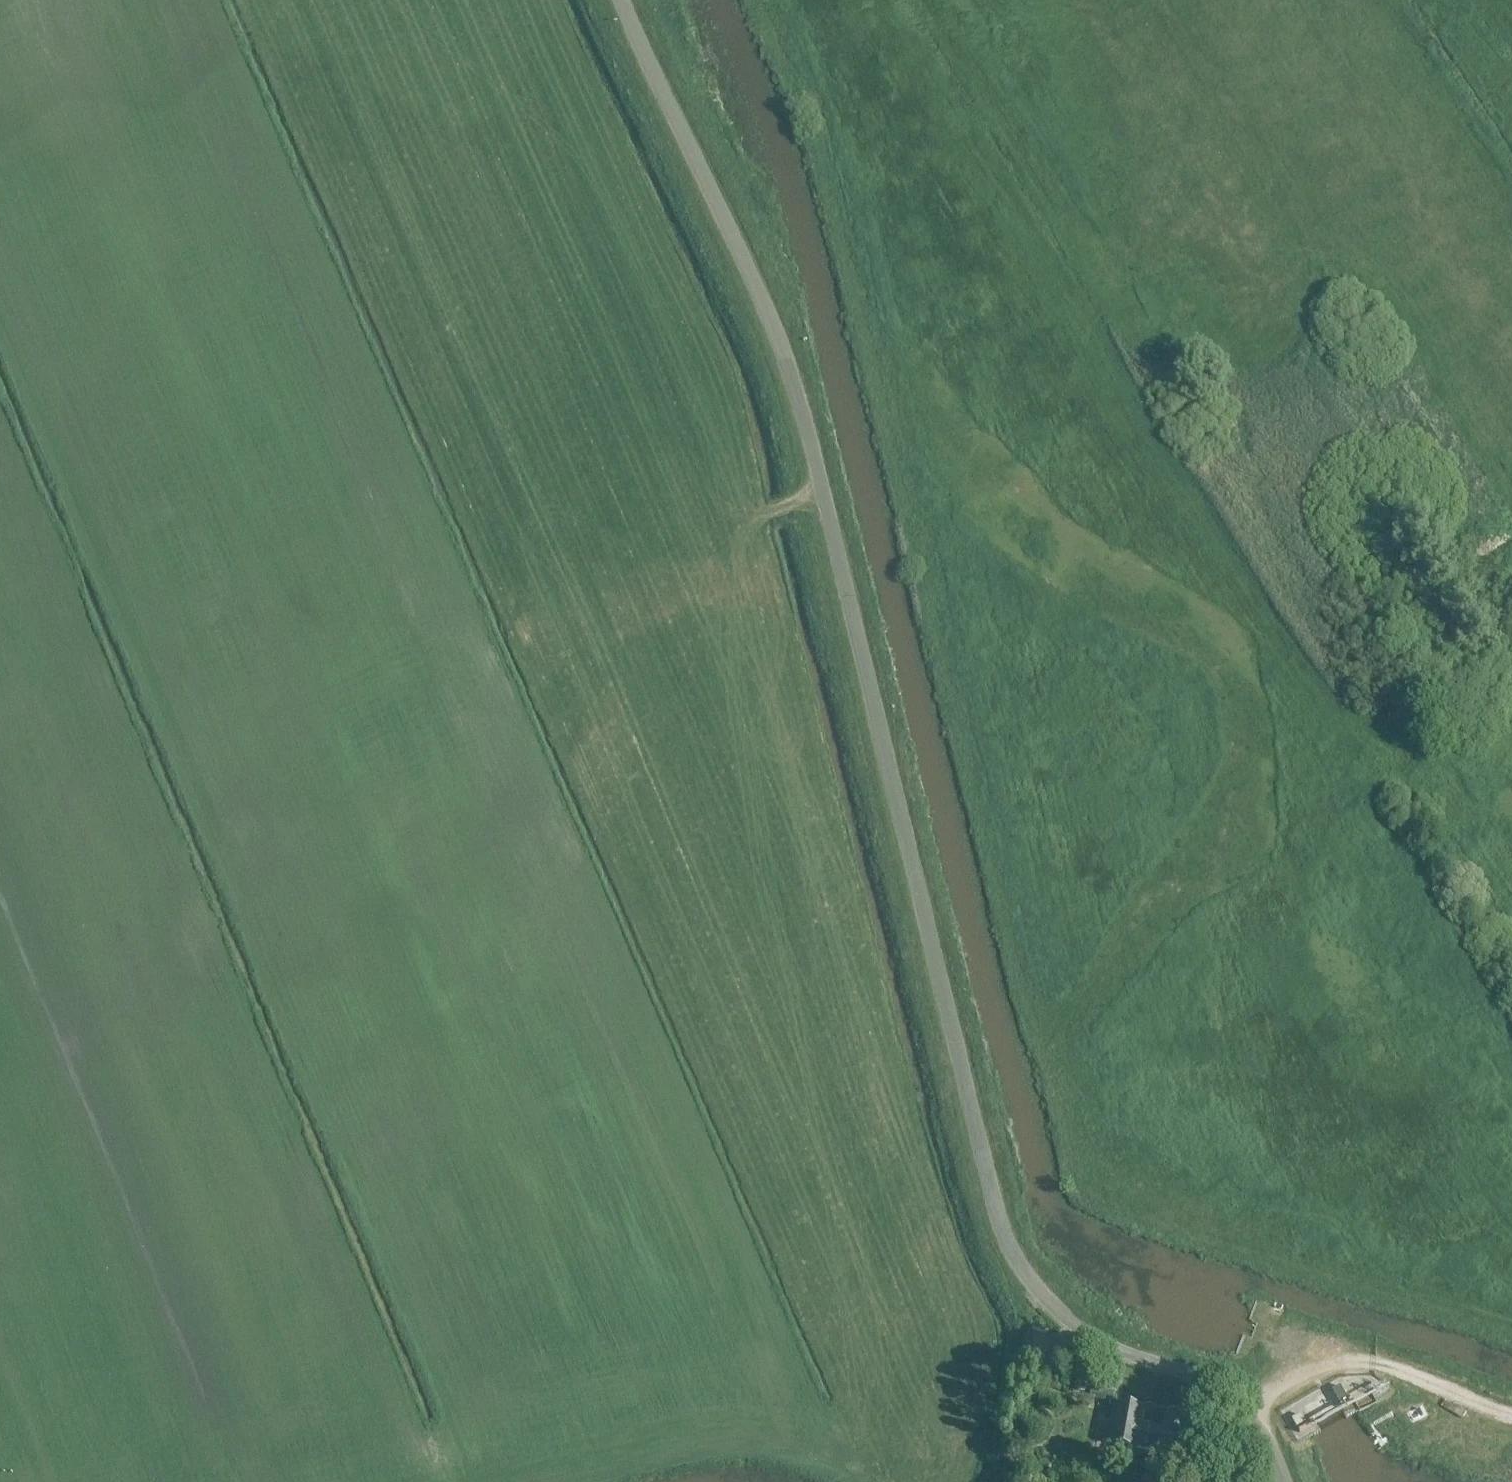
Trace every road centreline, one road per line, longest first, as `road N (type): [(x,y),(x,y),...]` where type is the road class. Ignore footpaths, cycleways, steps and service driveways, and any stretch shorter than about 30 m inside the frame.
road 1 (unclassified): [(1282,1481),(1260,1434),(1222,1394),(1085,1336),(1031,1284),(1003,1234),(786,359),(622,0)]
road 2 (track): [(1242,1413),(1301,1377),(1360,1361),(1403,1370),(1511,1417)]

